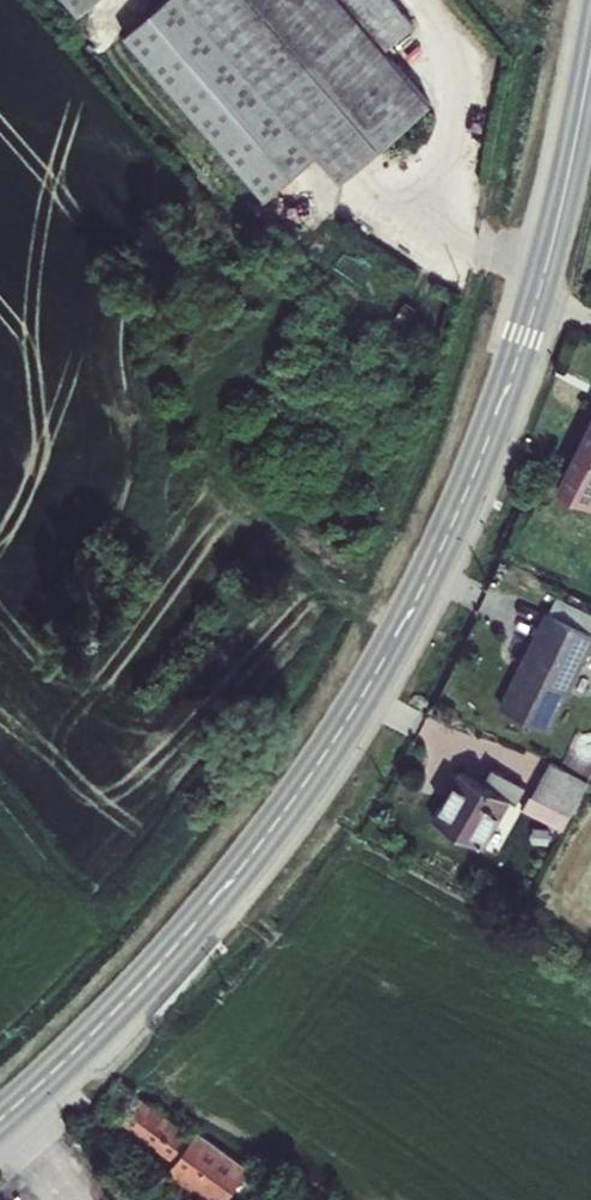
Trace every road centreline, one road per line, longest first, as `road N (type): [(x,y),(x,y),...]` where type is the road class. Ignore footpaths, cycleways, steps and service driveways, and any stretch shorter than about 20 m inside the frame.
road 1 (tertiary): [(590,53),(527,330),(485,451),(414,605),(351,715),(234,877),(104,1022),(0,1119)]

